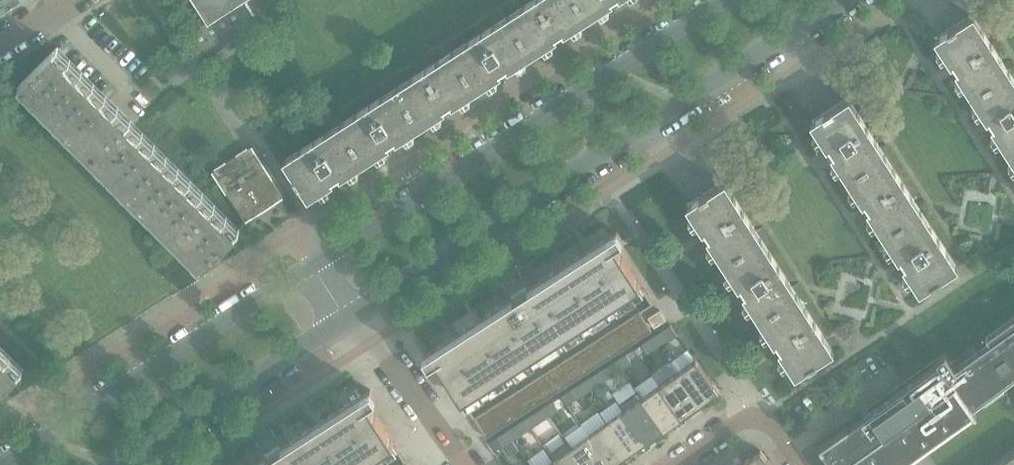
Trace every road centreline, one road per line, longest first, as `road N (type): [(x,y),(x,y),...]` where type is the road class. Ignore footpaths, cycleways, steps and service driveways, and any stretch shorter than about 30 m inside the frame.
road 1 (secondary): [(351,318),(852,0)]
road 2 (secondary): [(723,0),(309,264)]
road 3 (secondary): [(309,264),(0,462)]
road 4 (secondary): [(122,464),(351,318)]
road 5 (residential): [(461,464),(351,318)]
road 6 (residential): [(798,464),(758,416),(675,464)]

